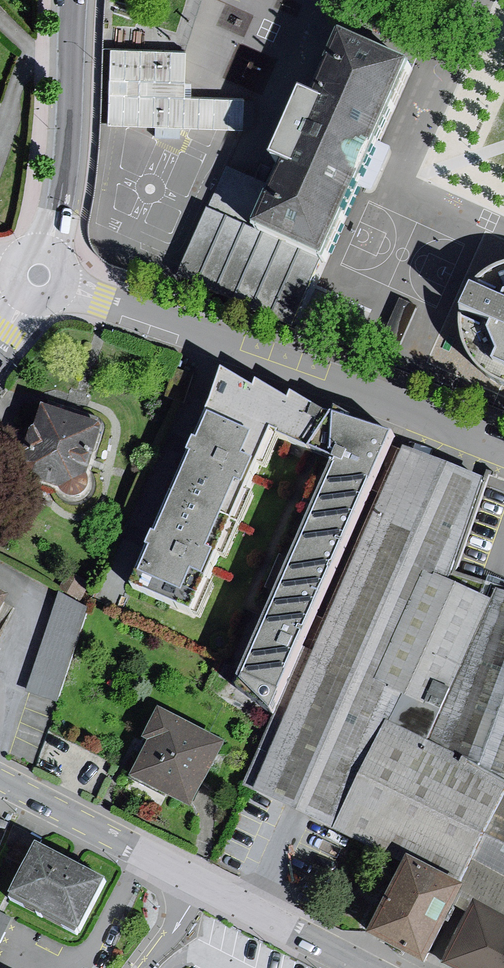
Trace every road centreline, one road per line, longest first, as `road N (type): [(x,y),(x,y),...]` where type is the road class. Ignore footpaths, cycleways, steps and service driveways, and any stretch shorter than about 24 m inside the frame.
road 1 (residential): [(66,287),(503,455)]
road 2 (residential): [(0,778),(367,967)]
road 3 (residential): [(48,249),(69,120),(75,0)]

